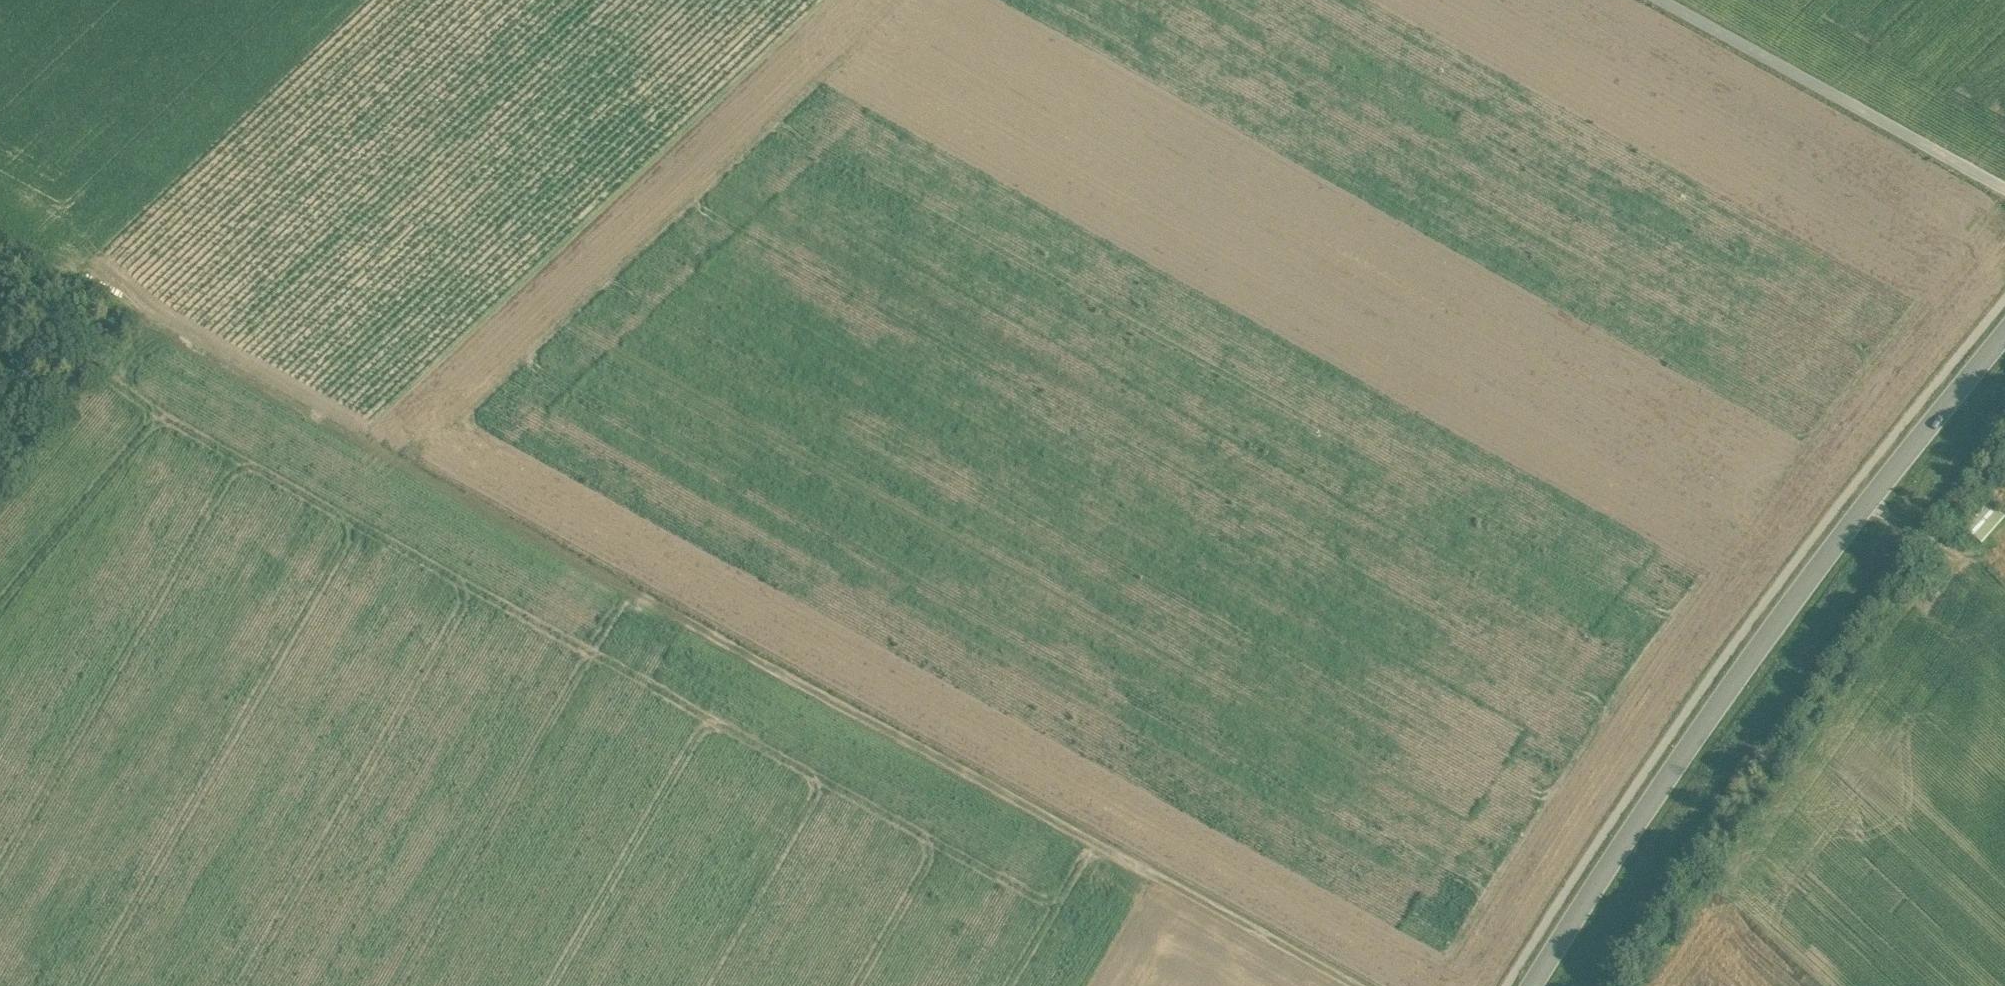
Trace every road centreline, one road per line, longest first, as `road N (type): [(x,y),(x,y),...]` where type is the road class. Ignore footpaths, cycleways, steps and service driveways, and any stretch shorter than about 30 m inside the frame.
road 1 (track): [(0,199),(1361,985)]
road 2 (tertiary): [(2004,336),(1869,501),(1670,775),(1535,985)]
road 3 (unclassified): [(1660,0),(2004,189)]

